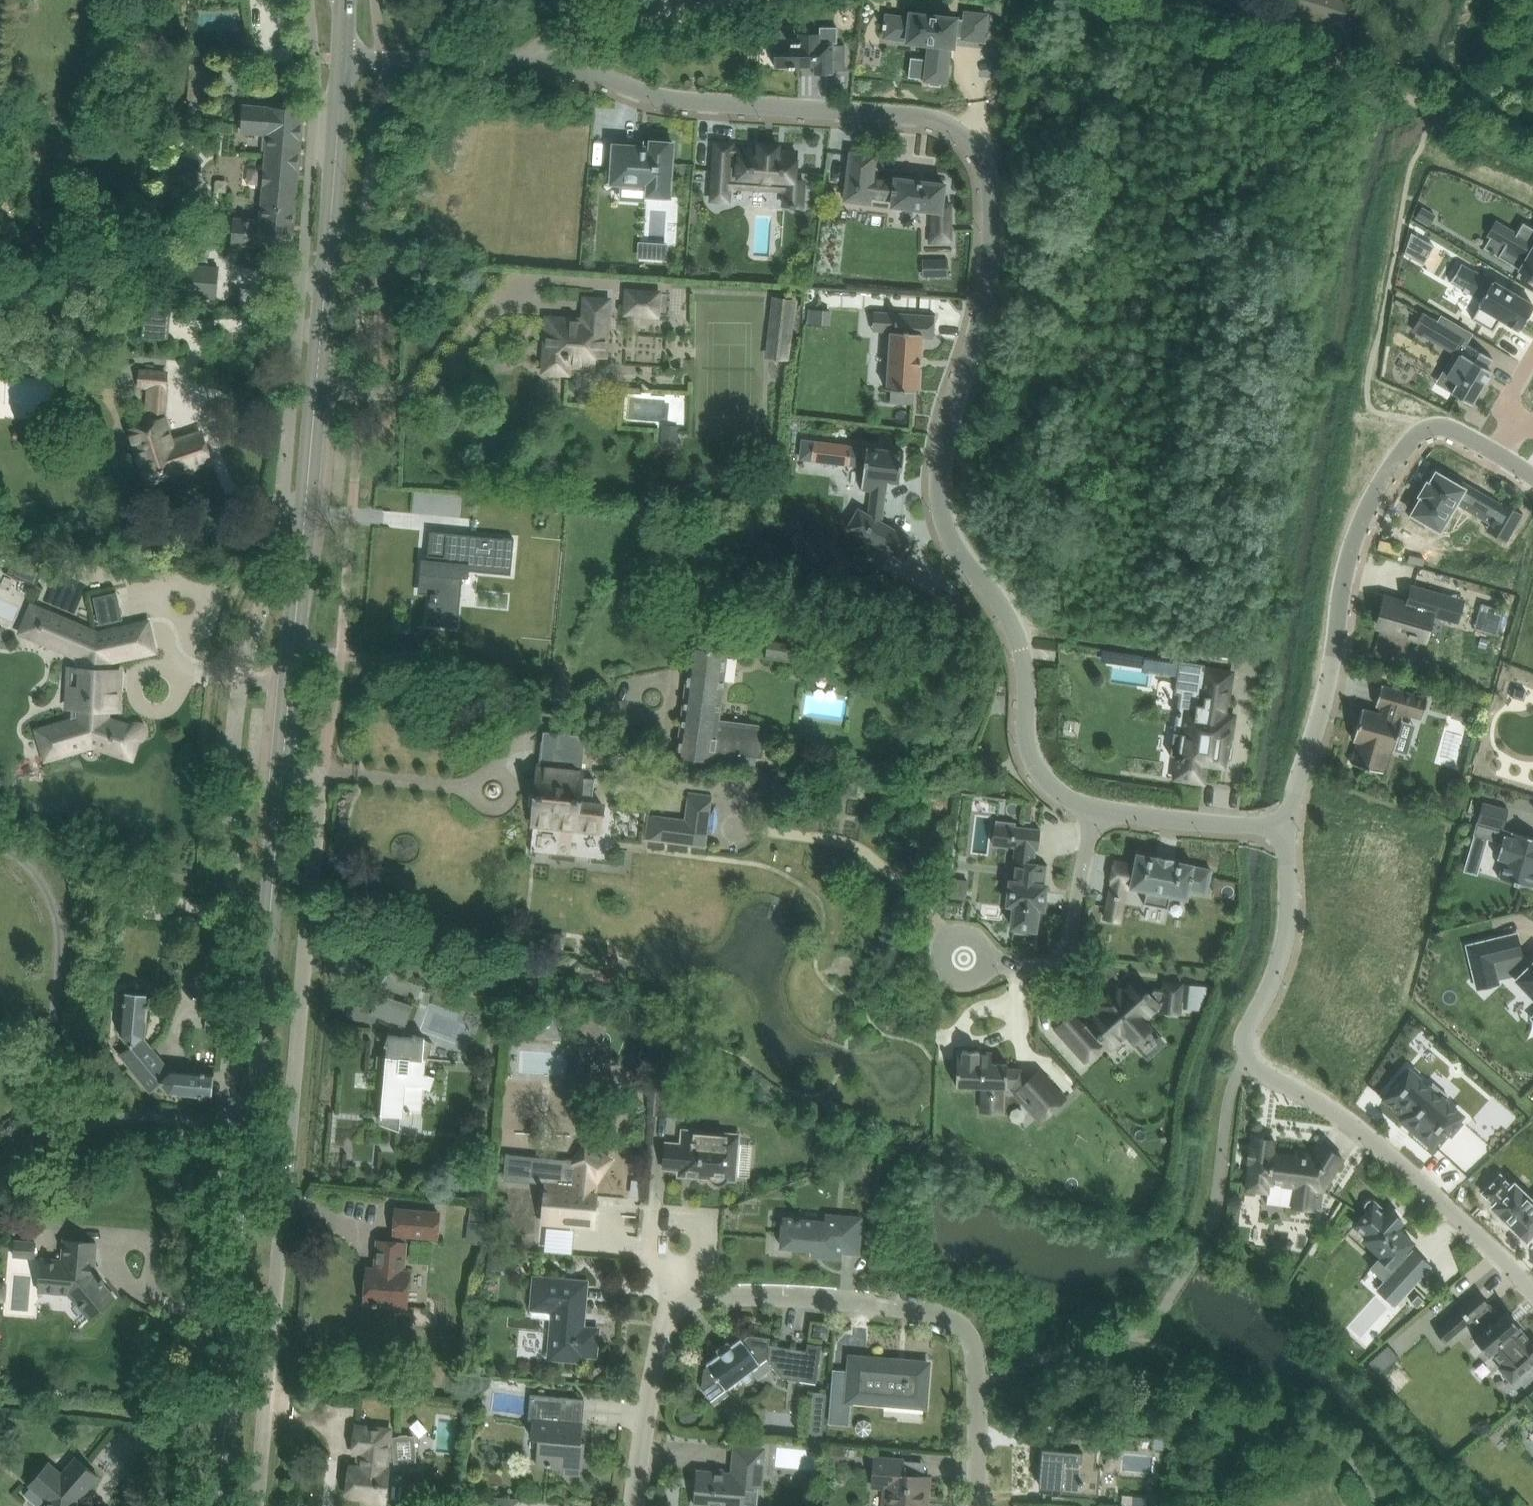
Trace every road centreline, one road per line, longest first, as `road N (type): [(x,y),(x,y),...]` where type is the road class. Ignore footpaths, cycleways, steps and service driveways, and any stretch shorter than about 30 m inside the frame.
road 1 (residential): [(527,61),(580,66),(678,100),(933,118),(979,152),(993,213),(989,285),(948,423),(942,502),(952,538),(1017,638),(1033,760),(1057,792),(1093,810)]
road 2 (unclassified): [(254,1505),(321,777),(284,766)]
road 3 (tertiary): [(214,1505),(284,766)]
road 4 (tertiary): [(284,766),(343,59)]
road 5 (residential): [(1532,1289),(1365,1133),(1264,1075),(1245,1051),(1244,1035),(1288,941),(1287,825)]
road 6 (unclassified): [(977,1387),(978,1341),(943,1315),(856,1302),(683,1300),(666,1320),(635,1505)]
road 7 (residential): [(1287,825),(1318,727),(1355,541),(1374,501),(1423,436),(1452,431),(1479,445)]
road 8 (residential): [(1093,810),(1070,944),(1059,961),(961,956)]
road 9 (unclassified): [(748,0),(570,26),(551,33),(527,61)]
road 10 (residential): [(1093,810),(1287,825)]
road 11 (residential): [(343,59),(527,61)]

